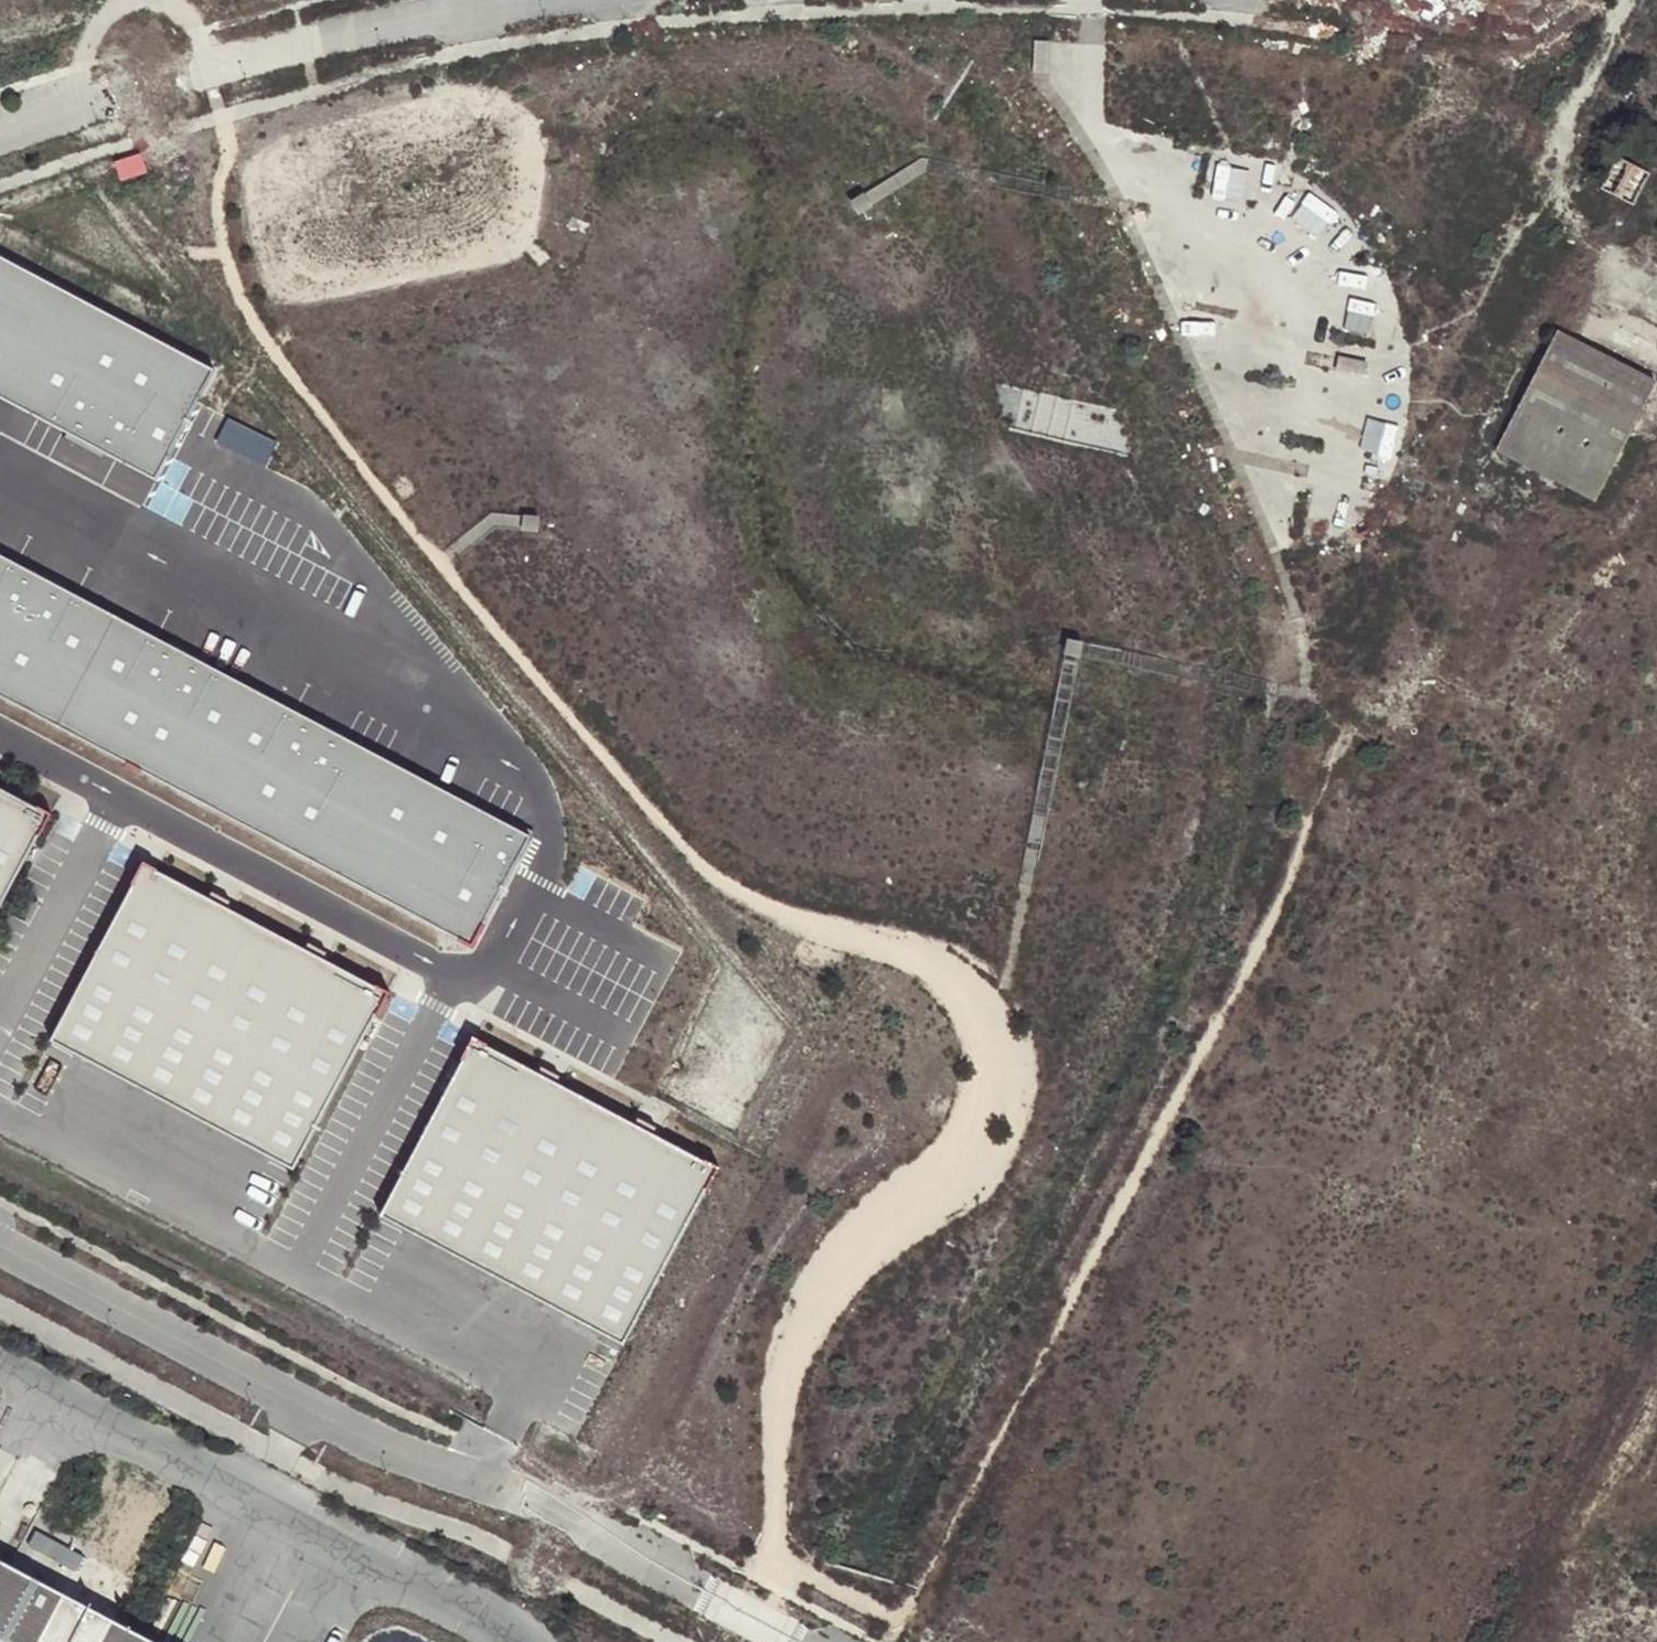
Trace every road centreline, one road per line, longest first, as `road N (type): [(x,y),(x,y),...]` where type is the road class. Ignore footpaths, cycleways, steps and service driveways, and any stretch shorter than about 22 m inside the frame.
road 1 (unclassified): [(0,1246),(360,1437),(504,1491),(791,1641)]
road 2 (unclassified): [(532,0),(207,68),(0,133)]

